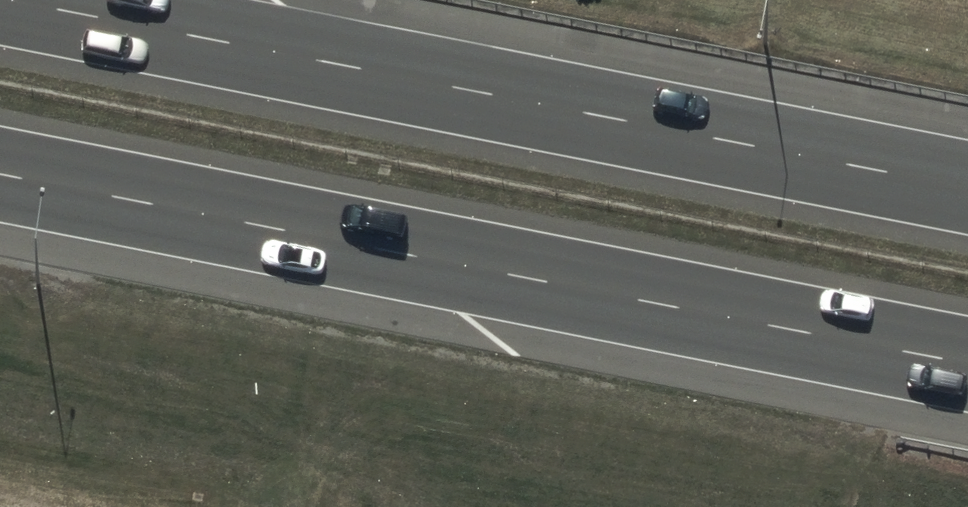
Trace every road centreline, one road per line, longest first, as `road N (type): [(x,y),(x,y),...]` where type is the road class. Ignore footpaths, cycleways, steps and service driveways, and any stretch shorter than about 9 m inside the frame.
road 1 (motorway): [(967,364),(0,176)]
road 2 (motorway): [(3,0),(967,187)]

